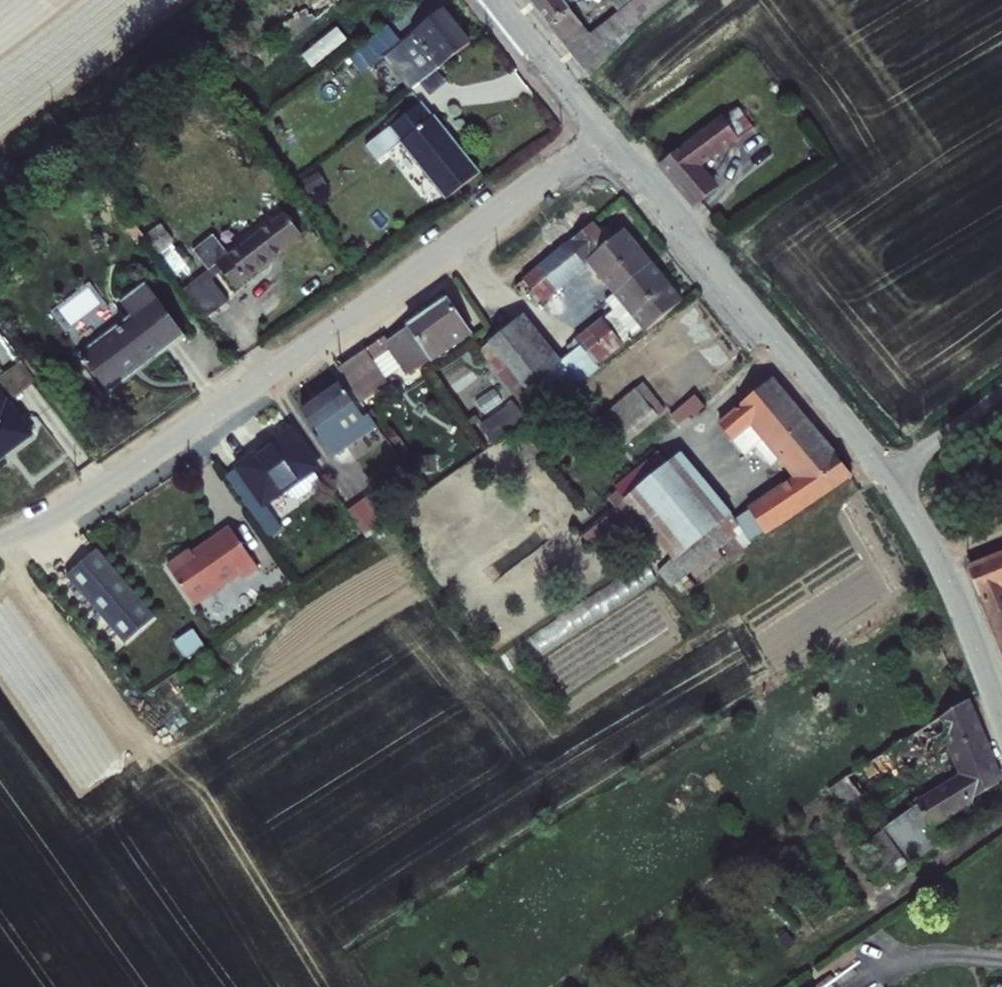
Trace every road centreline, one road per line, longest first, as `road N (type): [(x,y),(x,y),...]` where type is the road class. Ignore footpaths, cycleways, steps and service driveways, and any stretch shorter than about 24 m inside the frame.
road 1 (unclassified): [(0,542),(53,519),(341,326),(604,136)]
road 2 (tertiary): [(604,136),(874,458)]
road 3 (tertiary): [(1001,712),(949,577),(887,476)]
road 4 (tertiary): [(495,0),(604,136)]
road 5 (unclassified): [(887,476),(1001,394)]

